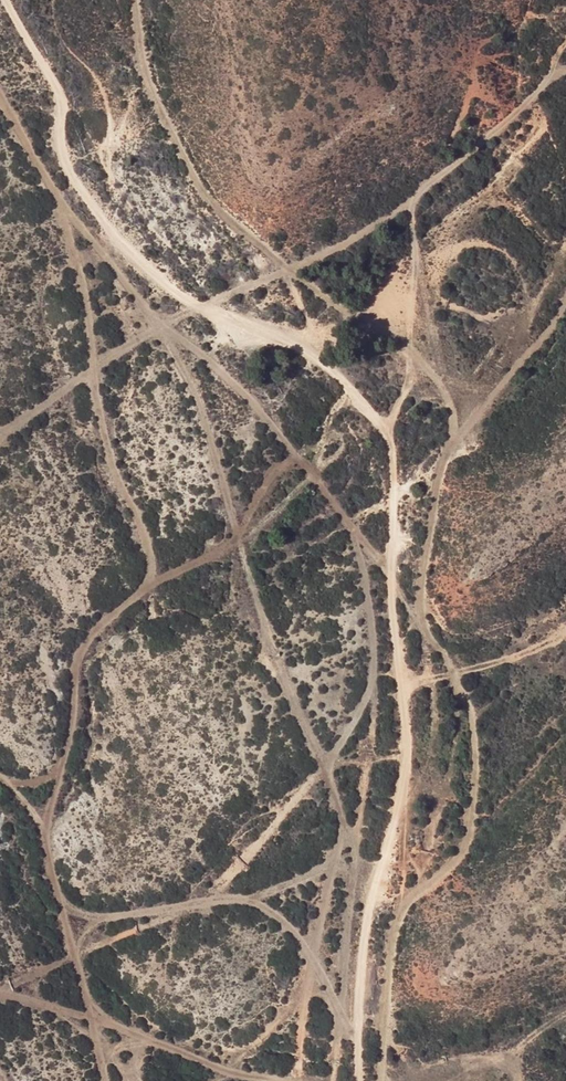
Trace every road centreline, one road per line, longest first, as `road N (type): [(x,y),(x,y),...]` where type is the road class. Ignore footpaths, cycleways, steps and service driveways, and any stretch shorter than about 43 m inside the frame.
road 1 (track): [(16,0),(65,101),(57,137),(81,195),(170,291),(277,327),(361,400),(392,450),(394,650),(405,738),(356,992),(357,1080)]
road 2 (track): [(381,1080),(397,904),(442,795),(458,727),(446,665),(419,617),(447,447),(474,404),(550,329),(565,279)]
road 3 (track): [(565,71),(526,92),(480,160),(354,246),(214,306),(0,431)]

